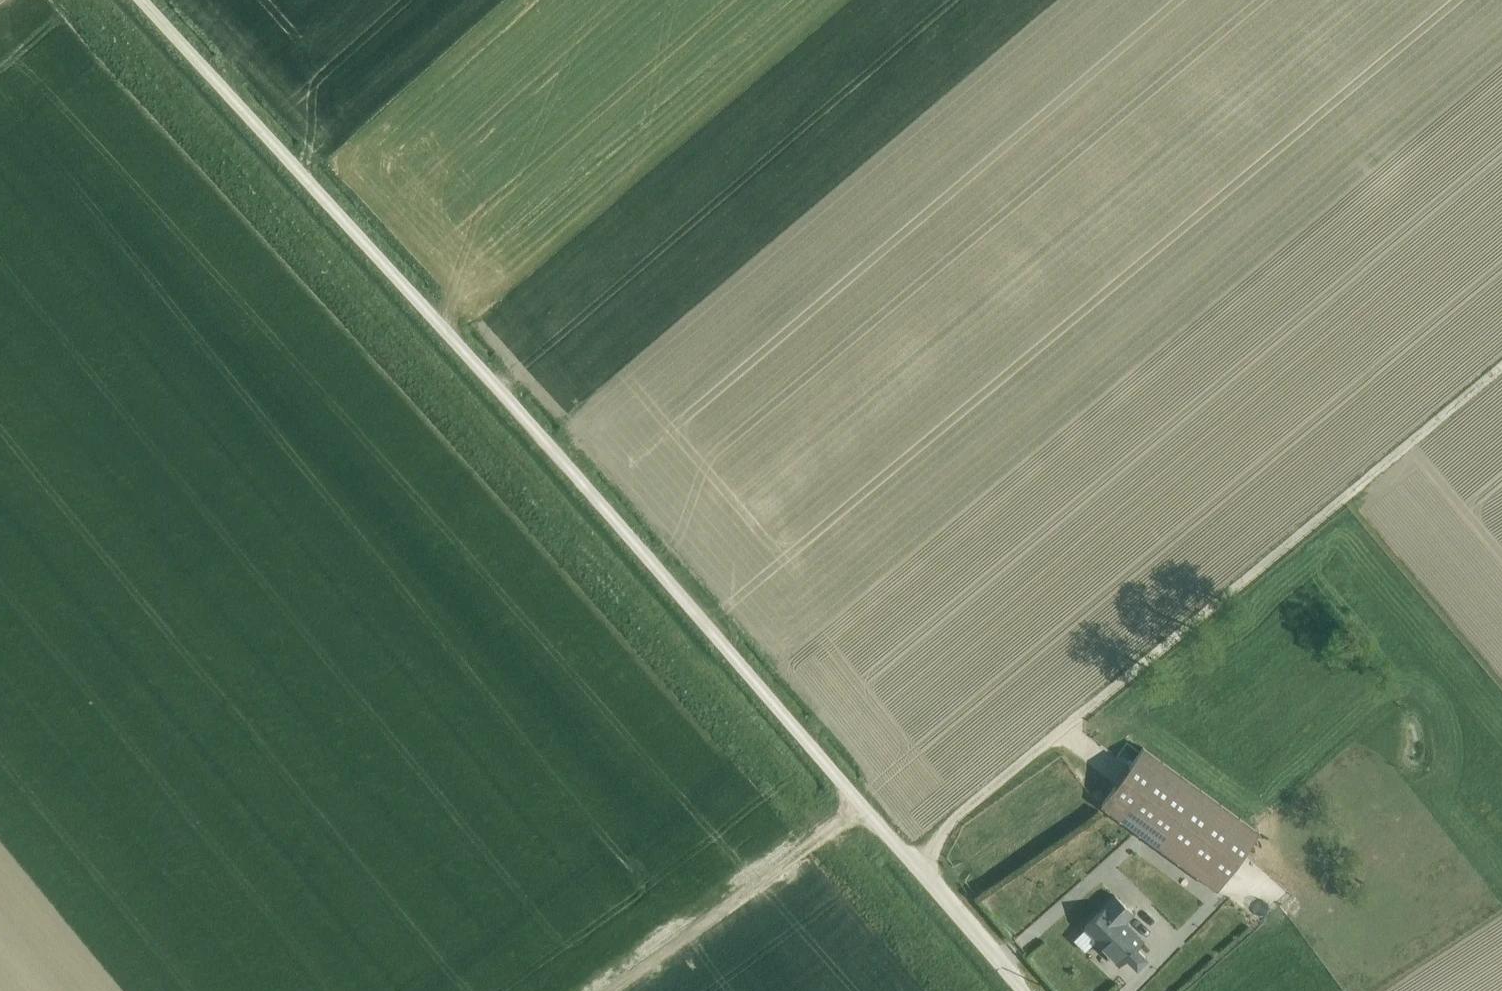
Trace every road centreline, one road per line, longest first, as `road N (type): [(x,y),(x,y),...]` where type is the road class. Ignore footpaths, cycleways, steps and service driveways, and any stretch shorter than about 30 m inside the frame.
road 1 (unclassified): [(1025,990),(600,507),(136,0)]
road 2 (track): [(1501,366),(909,857)]

